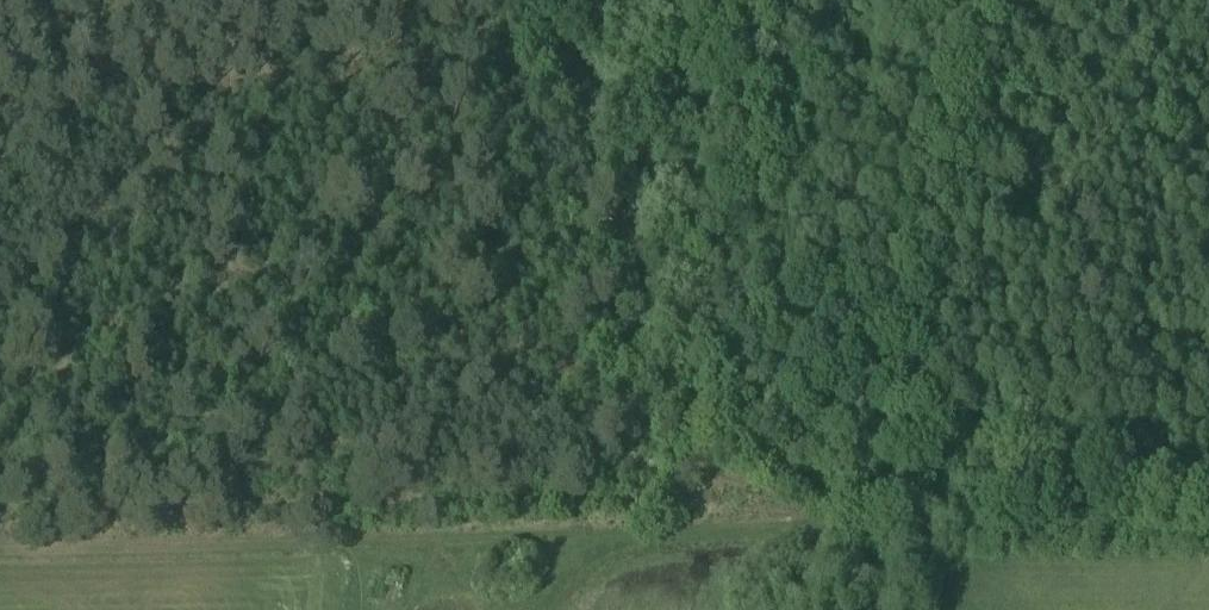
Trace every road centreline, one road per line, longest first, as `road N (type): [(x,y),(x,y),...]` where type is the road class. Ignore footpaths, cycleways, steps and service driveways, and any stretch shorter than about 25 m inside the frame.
road 1 (track): [(855,609),(838,543),(822,533),(0,545)]
road 2 (track): [(548,0),(553,38),(609,185),(621,331),(649,390),(764,467)]
road 3 (track): [(831,522),(858,493),(890,505),(1208,500)]

